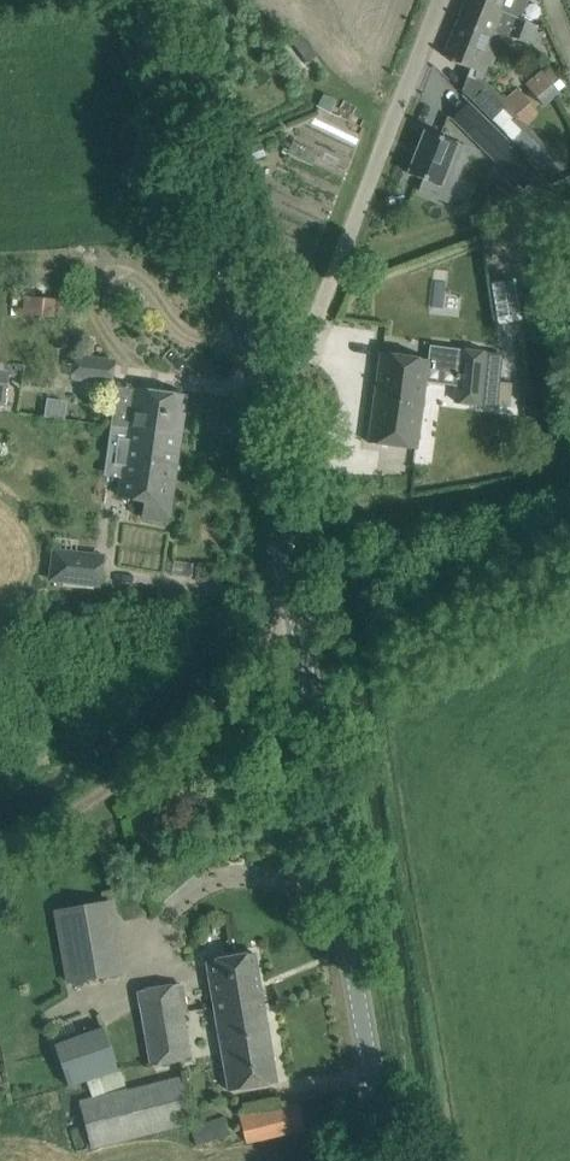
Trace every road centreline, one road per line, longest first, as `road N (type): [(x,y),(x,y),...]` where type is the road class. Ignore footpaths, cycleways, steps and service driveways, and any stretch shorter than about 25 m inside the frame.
road 1 (tertiary): [(383,1160),(330,878),(259,388),(148,0)]
road 2 (track): [(291,613),(164,754),(101,807),(0,847)]
road 3 (unclassified): [(350,235),(439,0)]

